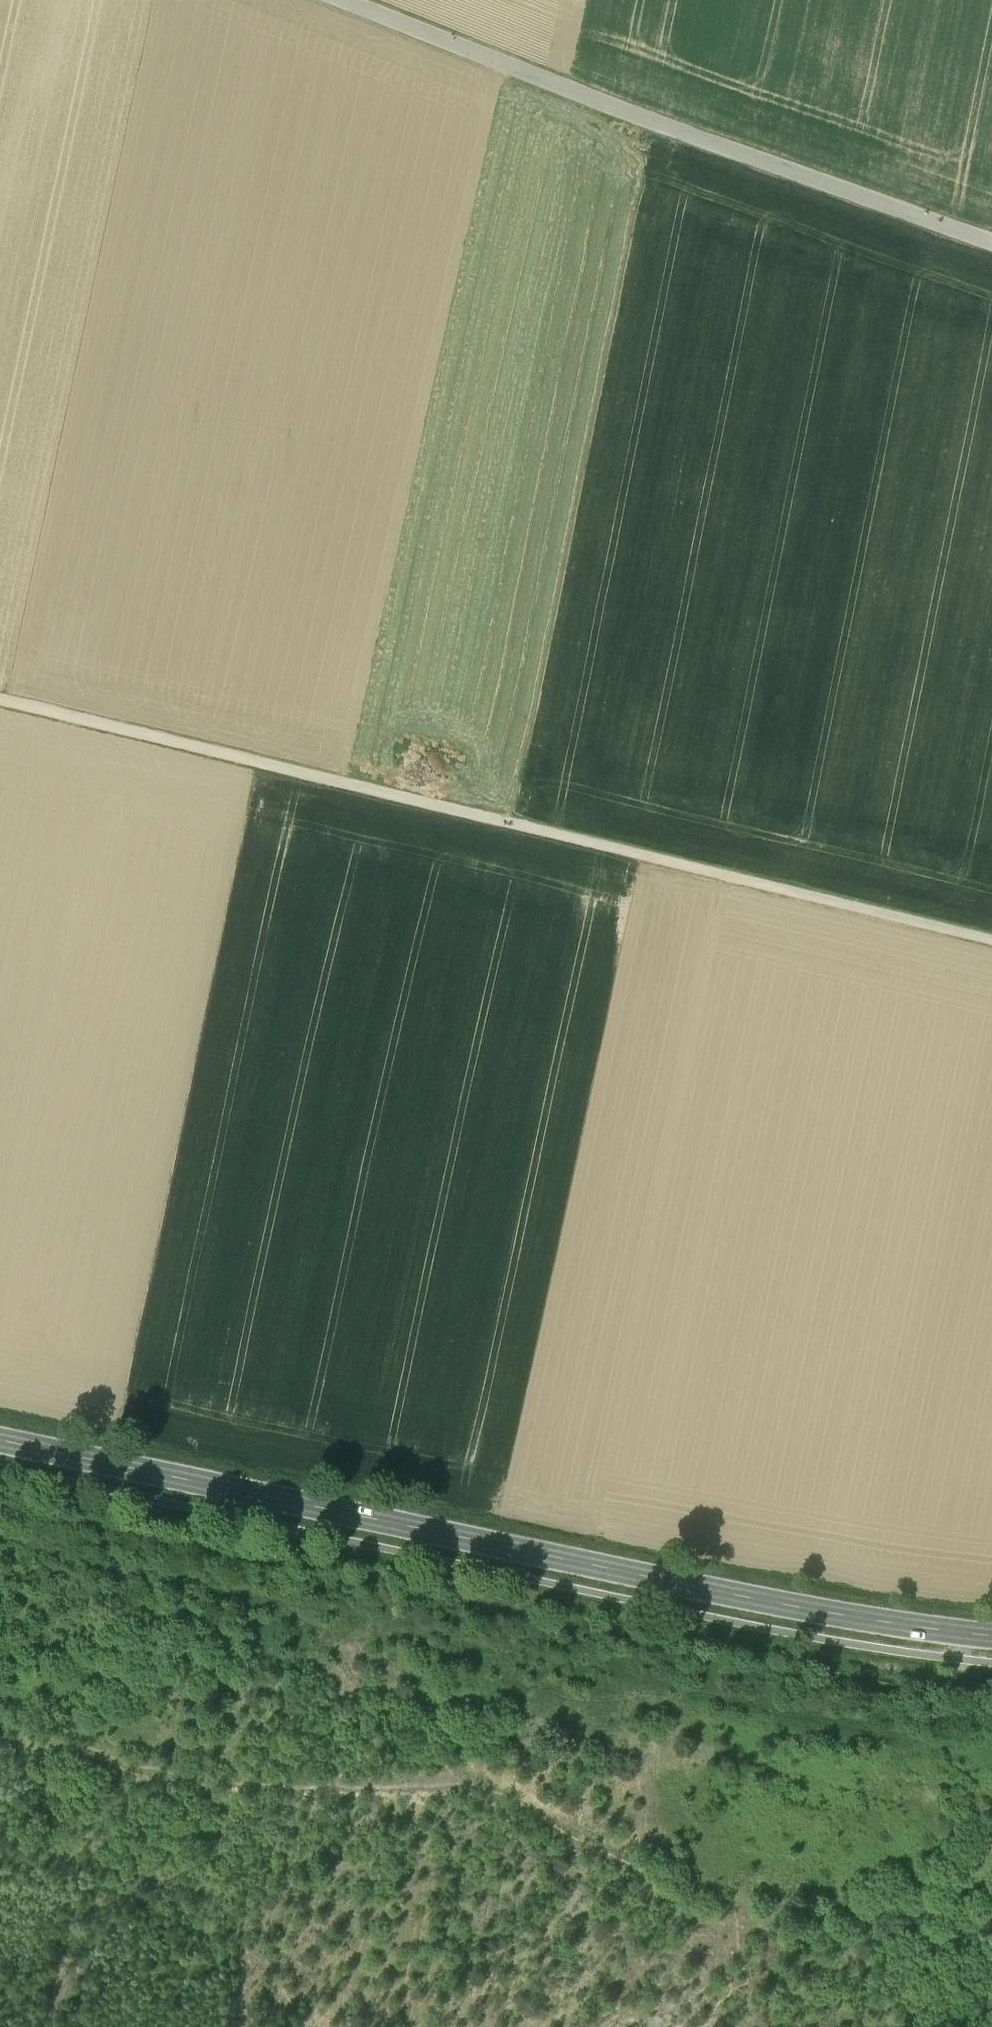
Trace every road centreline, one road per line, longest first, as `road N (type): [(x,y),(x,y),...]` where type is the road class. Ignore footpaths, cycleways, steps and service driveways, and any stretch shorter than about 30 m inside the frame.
road 1 (track): [(991,942),(0,703)]
road 2 (secondary): [(991,1637),(753,1600),(0,1440)]
road 3 (unclassified): [(991,242),(659,124),(345,0)]
road 4 (track): [(0,1719),(155,1768),(216,1777),(470,1778)]

